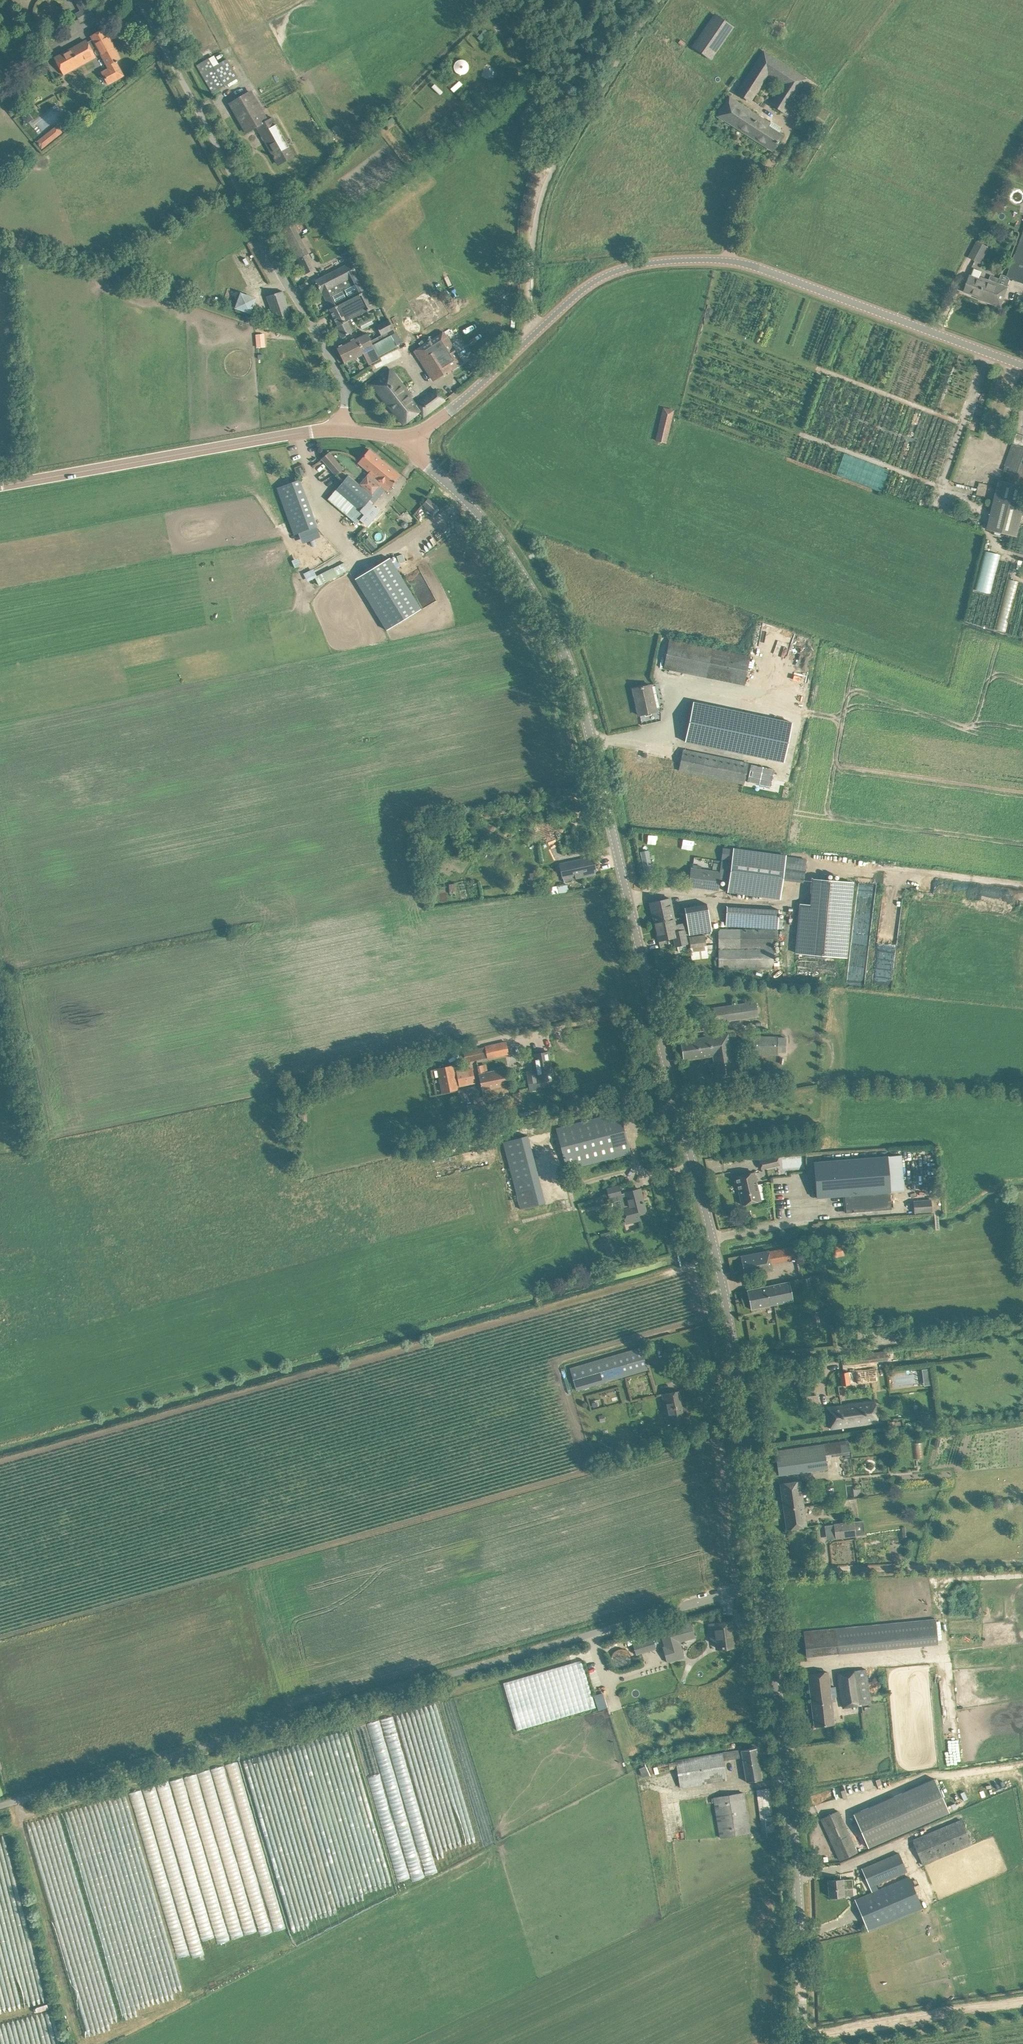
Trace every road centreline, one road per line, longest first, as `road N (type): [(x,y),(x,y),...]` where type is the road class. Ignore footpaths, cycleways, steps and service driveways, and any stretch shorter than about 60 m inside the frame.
road 1 (unclassified): [(763,1585),(723,1292),(579,691),(509,555),(418,452),(412,435)]
road 2 (unclassified): [(0,1805),(763,1585)]
road 3 (tertiary): [(1022,366),(718,260),(610,274),(536,332)]
road 4 (unclassified): [(343,429),(343,382),(139,0)]
road 5 (unclassified): [(801,2043),(789,1792),(763,1585)]
road 6 (tertiary): [(0,486),(343,429)]
road 7 (track): [(963,423),(725,334)]
road 8 (track): [(801,2036),(1022,2001)]
road 9 (track): [(528,339),(530,213),(547,168)]
road 10 (tertiary): [(412,435),(536,332)]
road 11 (track): [(943,486),(800,433)]

